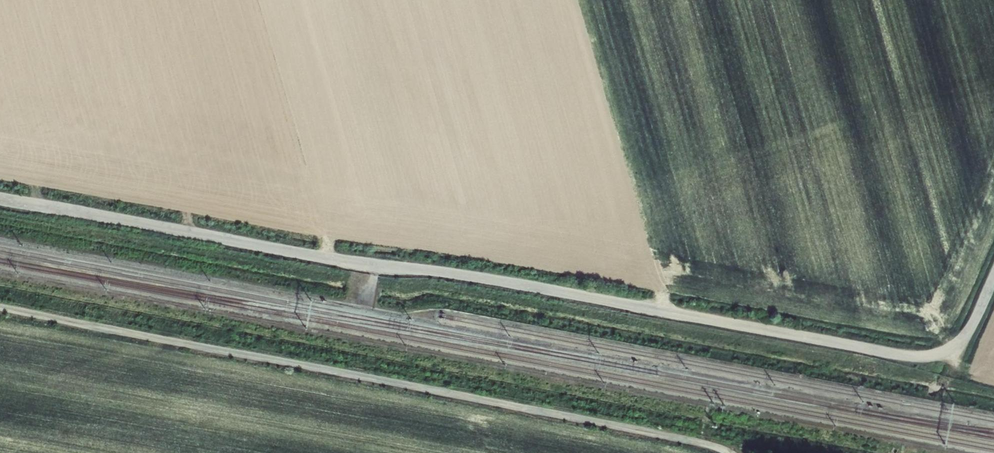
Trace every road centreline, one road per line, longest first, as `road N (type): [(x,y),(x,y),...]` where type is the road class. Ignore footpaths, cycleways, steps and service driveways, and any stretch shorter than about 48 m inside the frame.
road 1 (unclassified): [(0,199),(914,356),(964,338),(993,275)]
road 2 (track): [(0,308),(726,452)]

